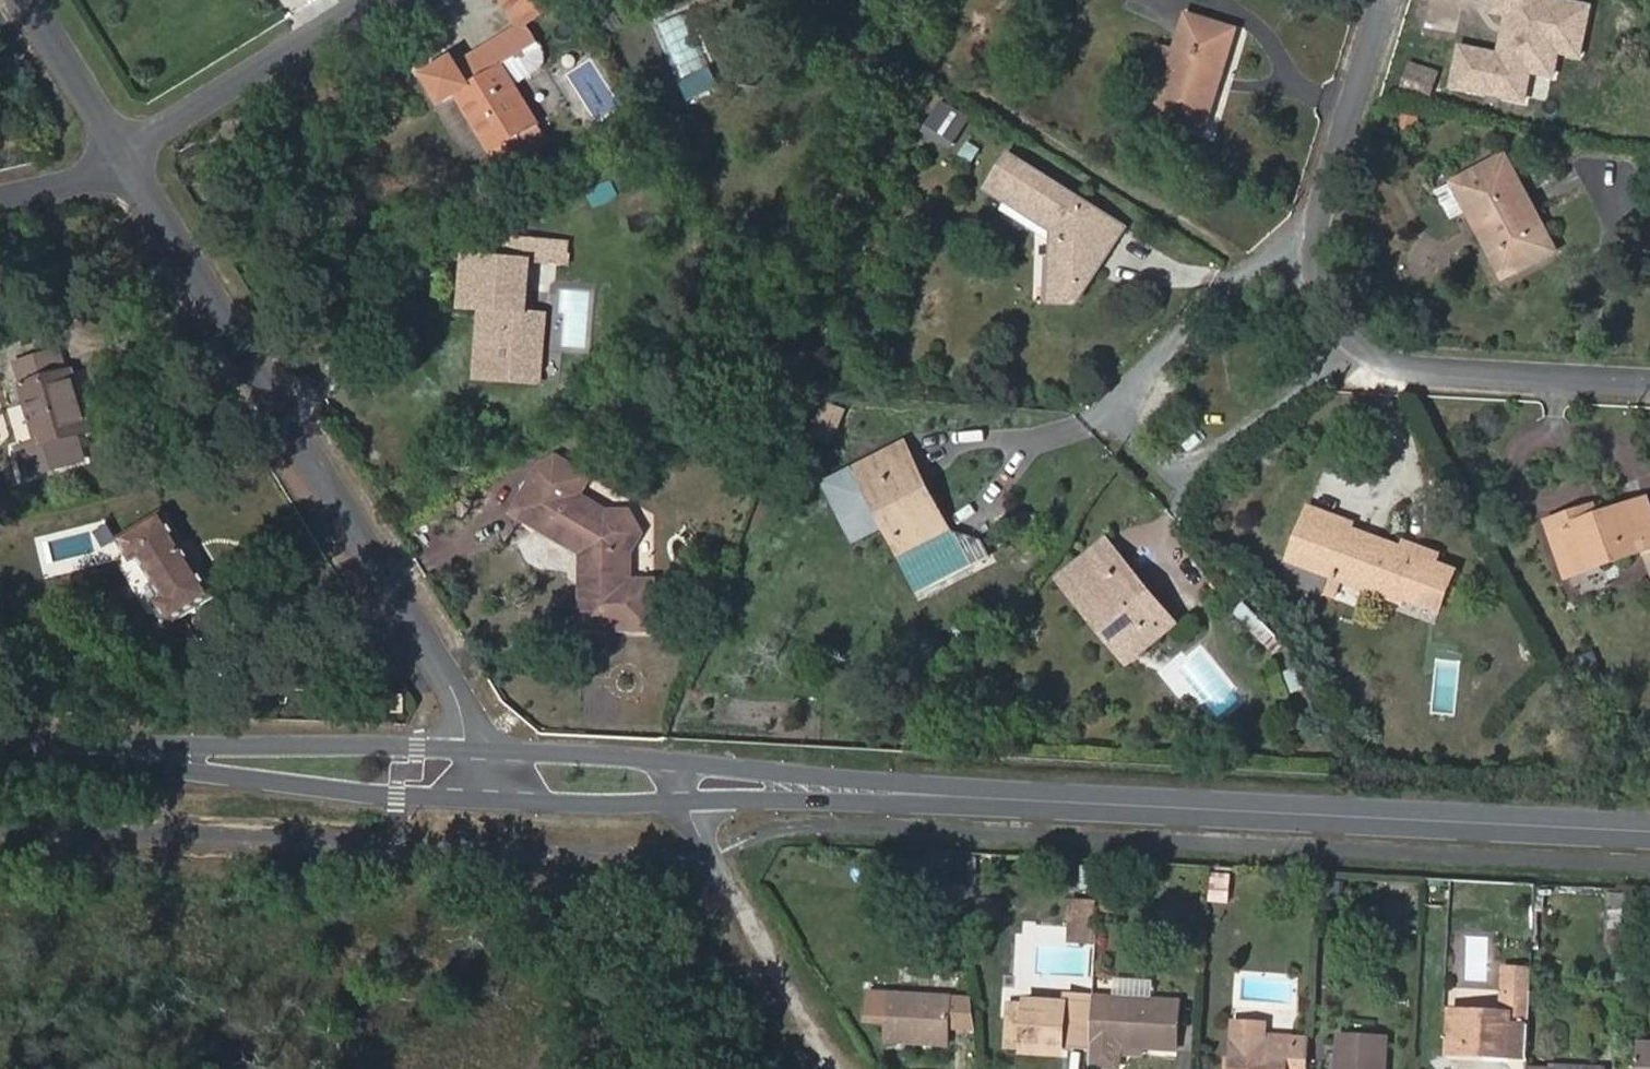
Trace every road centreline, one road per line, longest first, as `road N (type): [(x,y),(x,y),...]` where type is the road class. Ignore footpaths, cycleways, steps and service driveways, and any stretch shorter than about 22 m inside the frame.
road 1 (tertiary): [(1649,831),(906,789)]
road 2 (residential): [(125,157),(461,699),(481,750)]
road 3 (residential): [(1649,382),(1439,371),(1345,350),(1303,268),(1386,0)]
road 4 (tertiary): [(481,750),(278,743),(120,759)]
road 5 (tertiary): [(120,759),(441,793)]
road 6 (residential): [(125,157),(375,0)]
road 7 (tertiary): [(906,789),(670,759)]
road 8 (tertiary): [(686,799),(906,789)]
road 9 (tertiary): [(670,759),(481,750)]
road 10 (residential): [(28,0),(125,157)]
road 11 (tertiary): [(536,796),(686,799)]
road 12 (residential): [(0,200),(125,157)]
road 13 (tertiary): [(120,759),(0,754)]

